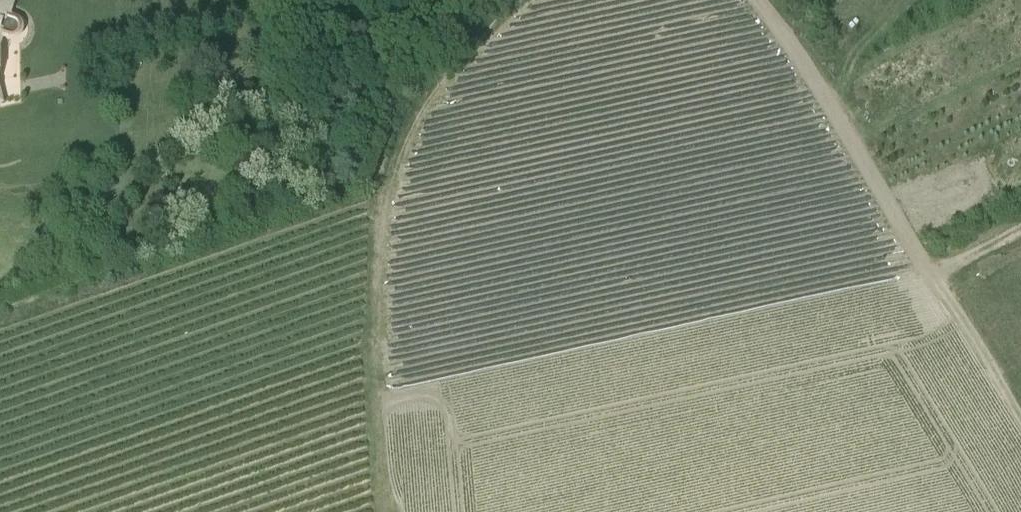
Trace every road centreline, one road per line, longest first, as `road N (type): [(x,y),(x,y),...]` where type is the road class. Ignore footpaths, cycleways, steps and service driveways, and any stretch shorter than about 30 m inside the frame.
road 1 (track): [(507,0),(430,77),(401,135),(380,248),(387,511)]
road 2 (track): [(1020,435),(894,225),(832,97),(790,32),(751,0)]

